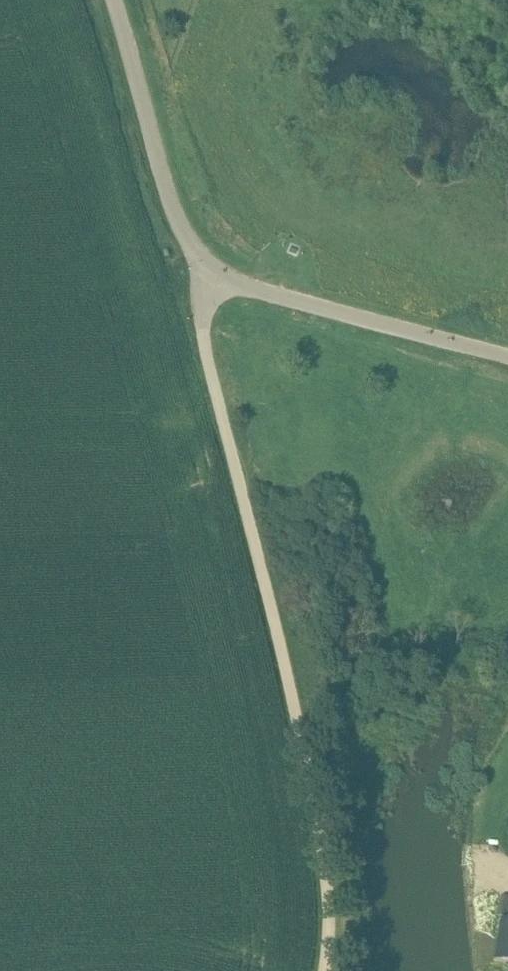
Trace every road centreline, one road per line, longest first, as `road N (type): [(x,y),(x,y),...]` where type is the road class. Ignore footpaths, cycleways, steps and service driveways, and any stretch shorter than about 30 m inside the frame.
road 1 (unclassified): [(507,357),(249,289),(197,260),(175,221),(109,0)]

